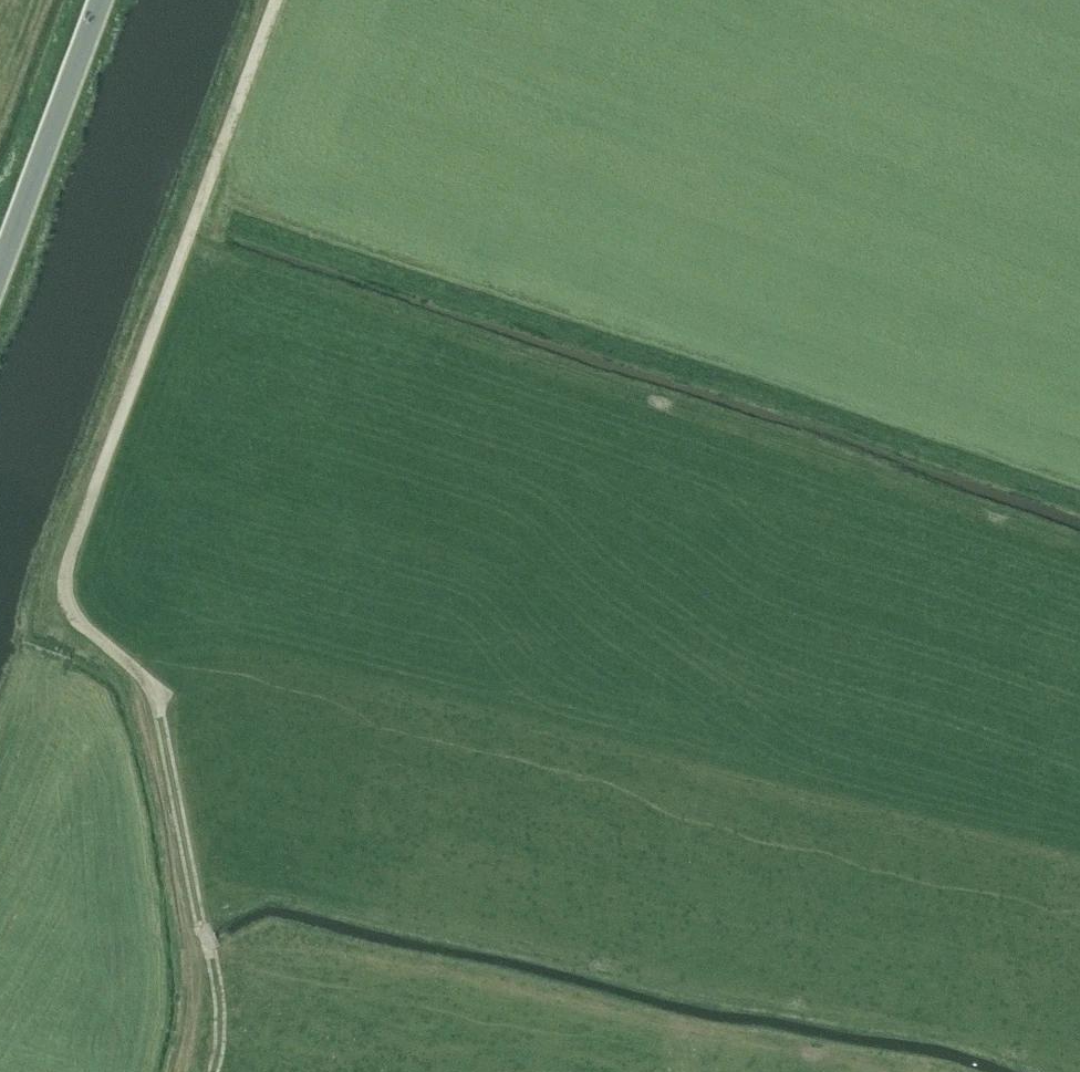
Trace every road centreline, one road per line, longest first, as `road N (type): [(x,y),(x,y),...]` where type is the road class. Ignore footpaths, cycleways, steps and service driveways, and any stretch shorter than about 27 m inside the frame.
road 1 (track): [(277,0),(86,510),(67,593),(75,618),(151,689),(220,995),(213,1071)]
road 2 (tertiary): [(0,278),(104,0)]

